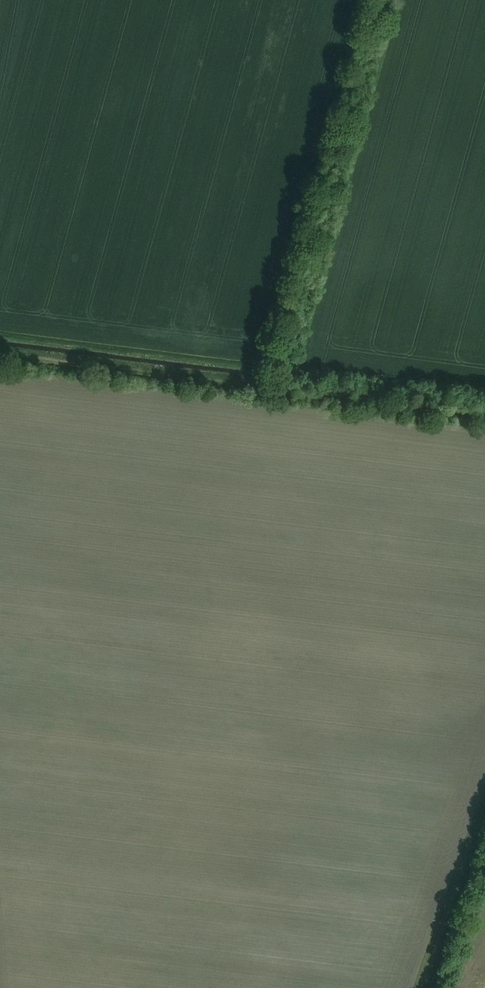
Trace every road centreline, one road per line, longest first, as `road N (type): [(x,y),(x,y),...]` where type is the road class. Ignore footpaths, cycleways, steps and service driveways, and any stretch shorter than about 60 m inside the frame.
road 1 (residential): [(0,355),(484,410)]
road 2 (track): [(419,987),(484,804)]

